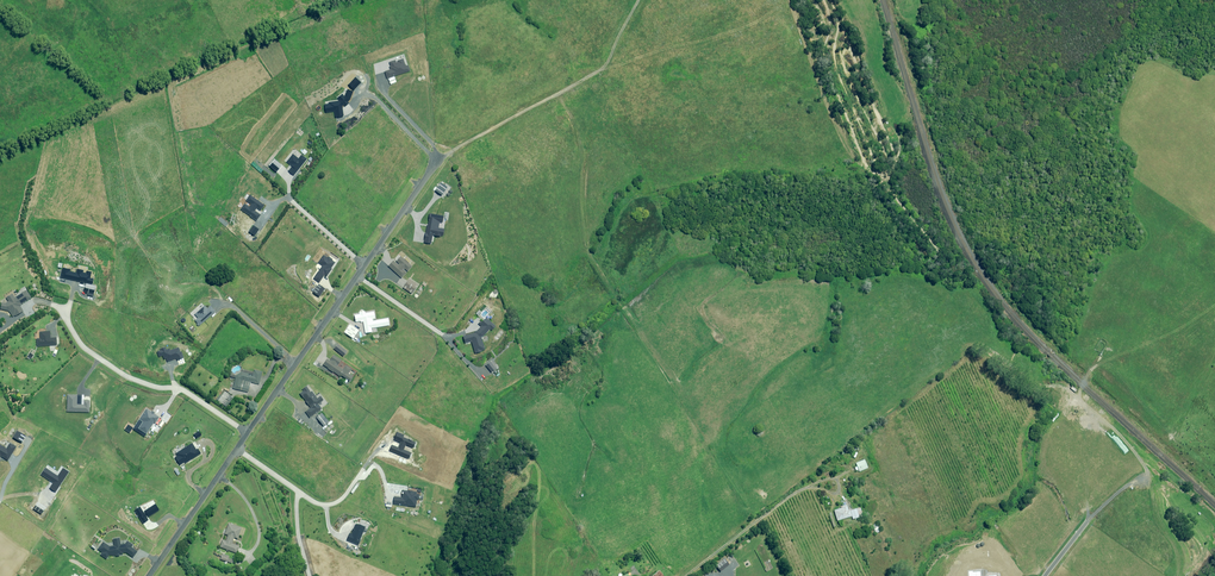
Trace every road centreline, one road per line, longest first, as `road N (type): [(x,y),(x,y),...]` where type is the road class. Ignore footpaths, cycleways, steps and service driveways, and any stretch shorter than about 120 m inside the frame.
road 1 (track): [(443,150),(613,60),(643,0)]
road 2 (track): [(1180,575),(1184,552),(1149,472),(1080,397),(1098,364)]
road 3 (residential): [(249,432),(183,388),(132,378),(91,353),(63,310)]
road 4 (residential): [(249,432),(357,276)]
road 5 (residential): [(149,575),(238,448)]
road 6 (residential): [(365,264),(443,150)]

